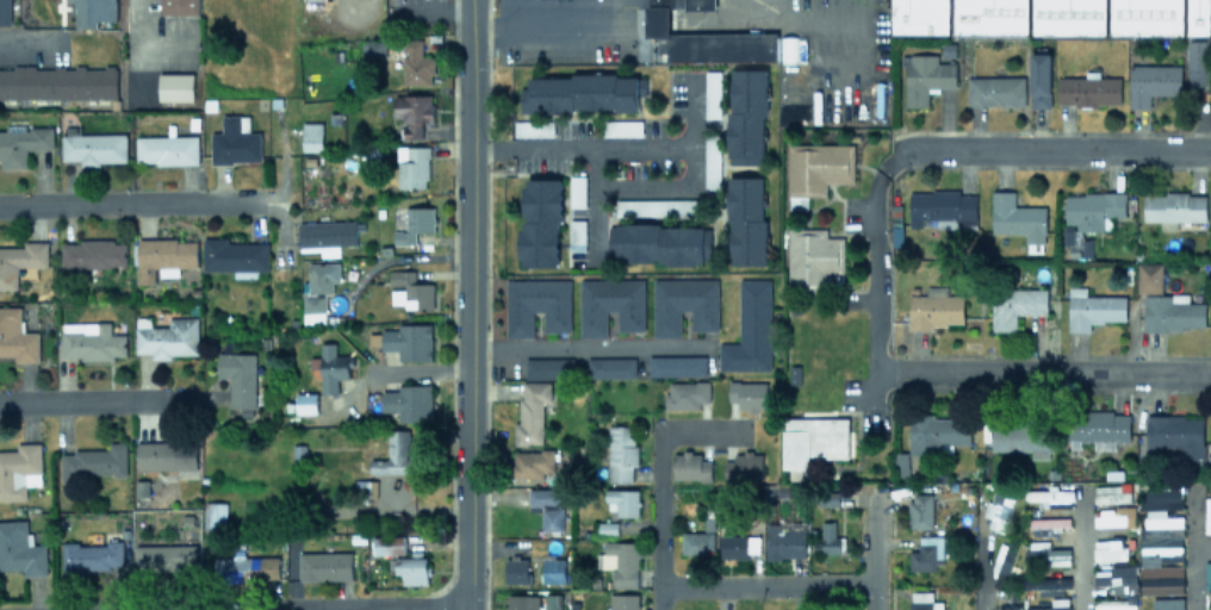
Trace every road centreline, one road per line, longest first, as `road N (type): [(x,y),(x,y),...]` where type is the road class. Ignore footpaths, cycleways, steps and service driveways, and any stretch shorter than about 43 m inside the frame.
road 1 (tertiary): [(467,609),(468,0)]
road 2 (residential): [(877,367),(1210,373)]
road 3 (residential): [(889,158),(911,151),(1209,151)]
road 4 (residential): [(0,203),(253,201)]
road 5 (residential): [(889,158),(870,200),(877,367)]
road 6 (residential): [(658,585),(871,584)]
road 7 (residential): [(268,609),(467,605)]
road 8 (residential): [(0,400),(185,398)]
road 9 (residential): [(658,609),(658,436)]

